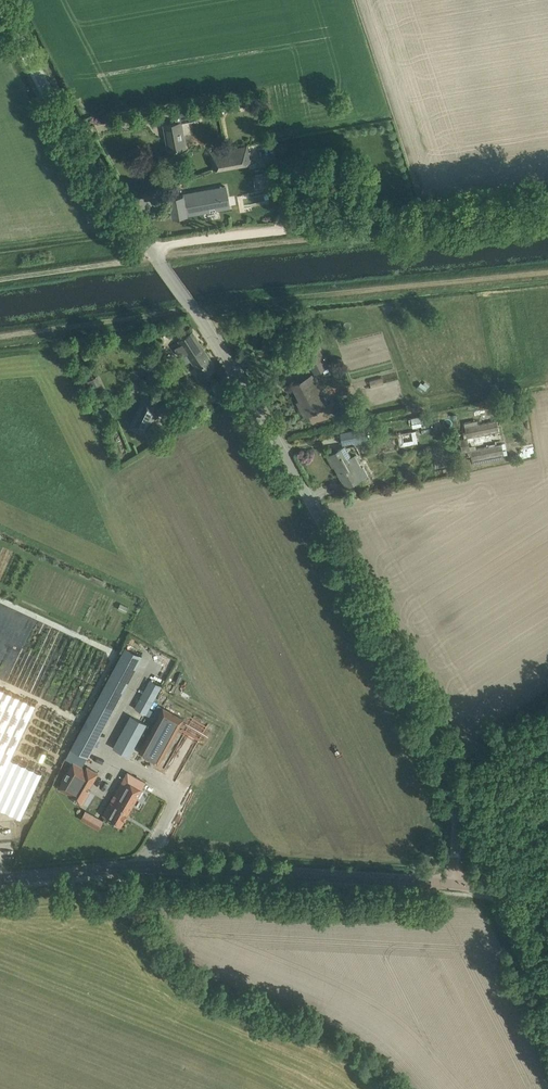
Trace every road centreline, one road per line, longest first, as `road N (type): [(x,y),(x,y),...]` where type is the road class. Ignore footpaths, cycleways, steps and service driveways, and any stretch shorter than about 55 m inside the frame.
road 1 (unclassified): [(454,884),(455,797),(435,736),(195,312),(49,108),(0,10)]
road 2 (tertiary): [(454,884),(143,867),(0,881)]
road 3 (track): [(547,198),(151,252)]
road 4 (track): [(547,274),(195,312)]
road 5 (track): [(0,338),(195,312)]
road 6 (track): [(0,278),(151,252)]
road 7 (unclassified): [(547,1004),(509,923),(502,887)]
road 8 (track): [(441,751),(547,690)]

